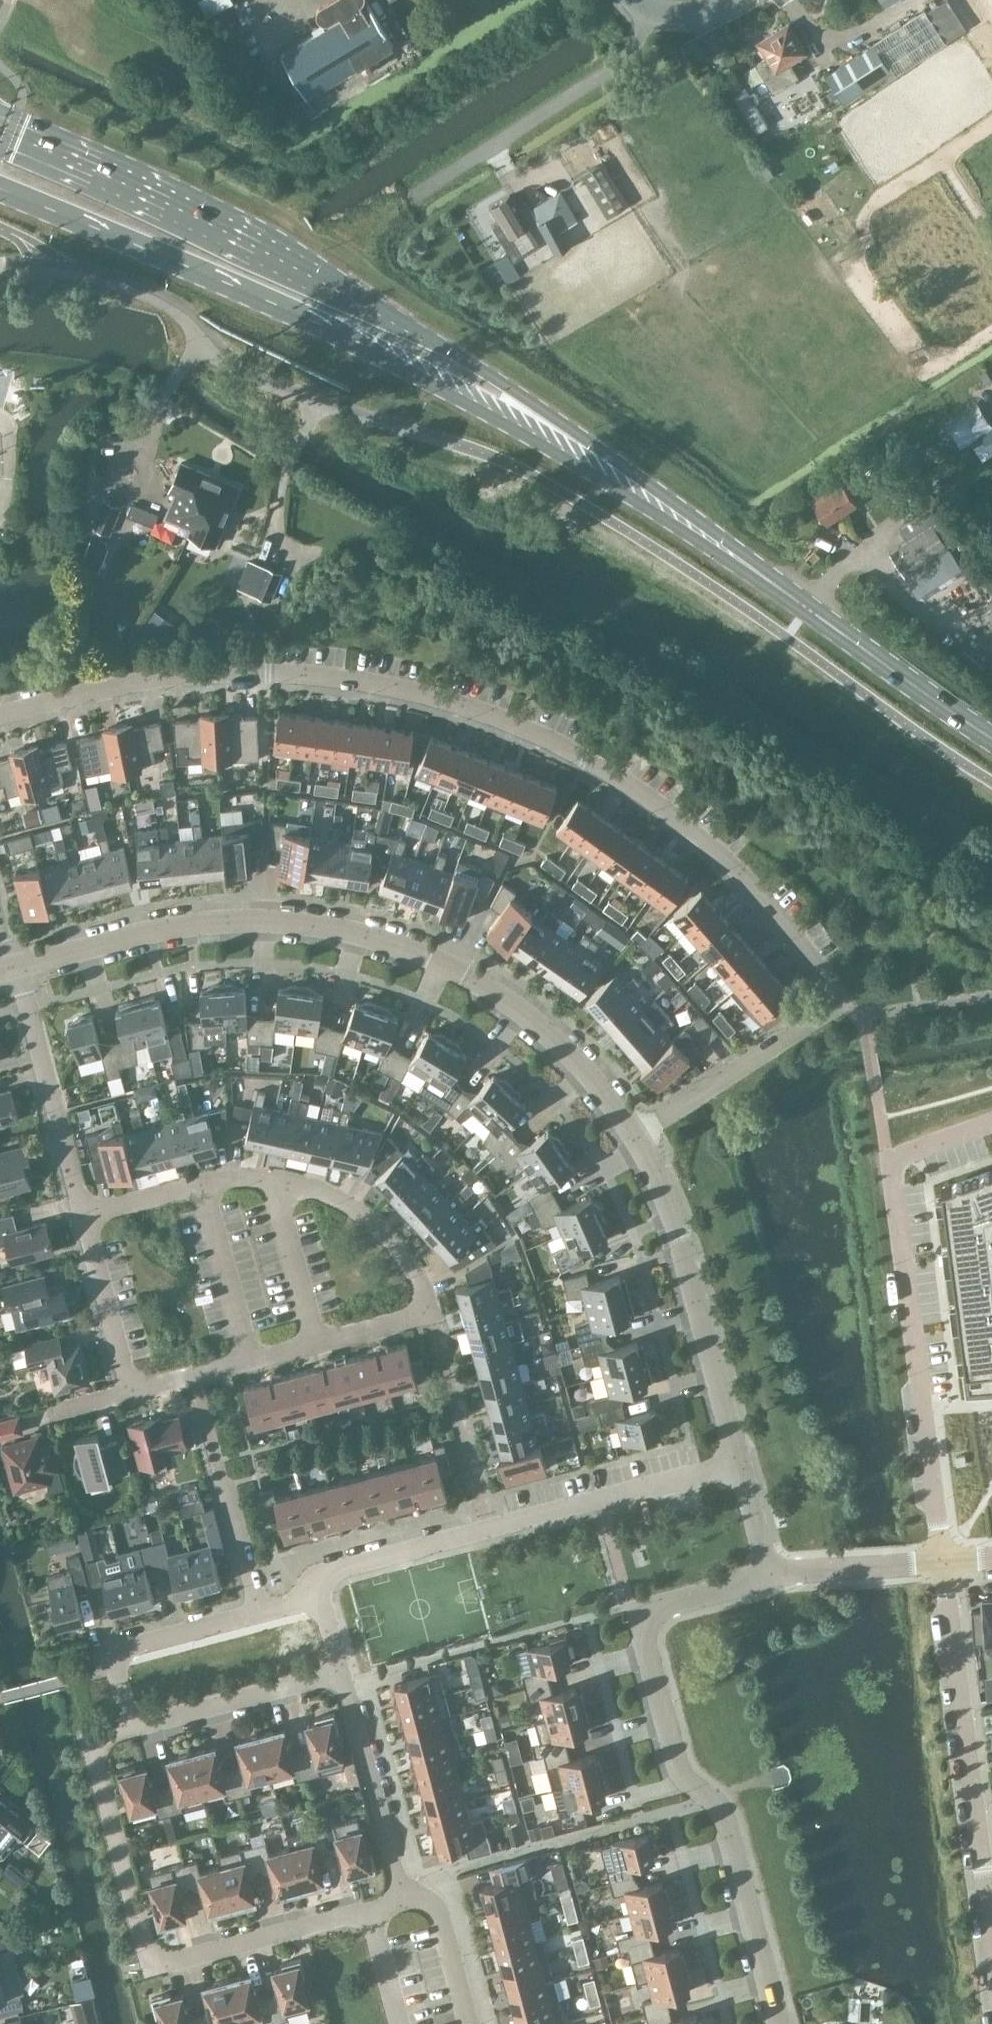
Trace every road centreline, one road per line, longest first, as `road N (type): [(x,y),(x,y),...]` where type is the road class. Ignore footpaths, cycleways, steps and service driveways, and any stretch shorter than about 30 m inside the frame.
road 1 (residential): [(0,716),(194,675),(325,678),(461,708),(632,790),(739,876),(835,989),(825,1011),(634,1137)]
road 2 (primary): [(677,518),(541,407),(394,319),(0,129)]
road 3 (primary): [(0,189),(191,267),(368,352),(677,518)]
road 4 (residential): [(634,1137),(598,1086),(507,1001),(405,948),(347,930),(224,921),(152,930),(17,964)]
road 5 (residential): [(779,2023),(723,1813),(674,1761),(642,1631),(653,1606),(770,1573)]
road 6 (residential): [(402,1898),(179,1959),(150,1951),(93,1761),(101,1737),(131,1727)]
road 7 (residential): [(991,1125),(890,1160),(944,1562)]
road 8 (residential): [(318,1596),(330,1573),(742,1461)]
road 9 (primary): [(677,518),(991,739)]
road 10 (residential): [(944,1562),(991,1943)]
road 11 (residential): [(742,1461),(679,1235),(634,1137)]
road 12 (residential): [(316,1343),(407,1318),(418,1310),(423,1288),(394,1242),(362,1212),(275,1180)]
road 13 (unclassified): [(413,199),(621,69),(634,56),(644,10)]
road 14 (residential): [(131,1727),(116,1668),(133,1645),(318,1596)]
road 15 (residential): [(84,1216),(17,964)]
road 16 (residential): [(402,1898),(339,1672)]
road 17 (residential): [(0,268),(114,280),(169,304),(200,336)]
road 18 (residential): [(131,1727),(339,1672)]
road 19 (residential): [(131,1394),(84,1216)]
road 20 (residential): [(247,1361),(200,1184)]
road 21 (residential): [(944,1562),(770,1573)]
road 22 (residential): [(316,1343),(275,1180)]
road 23 (residential): [(469,2023),(441,1915),(423,1900),(402,1898)]
road 24 (residential): [(131,1394),(247,1361)]
road 25 (residential): [(200,1184),(84,1216)]

